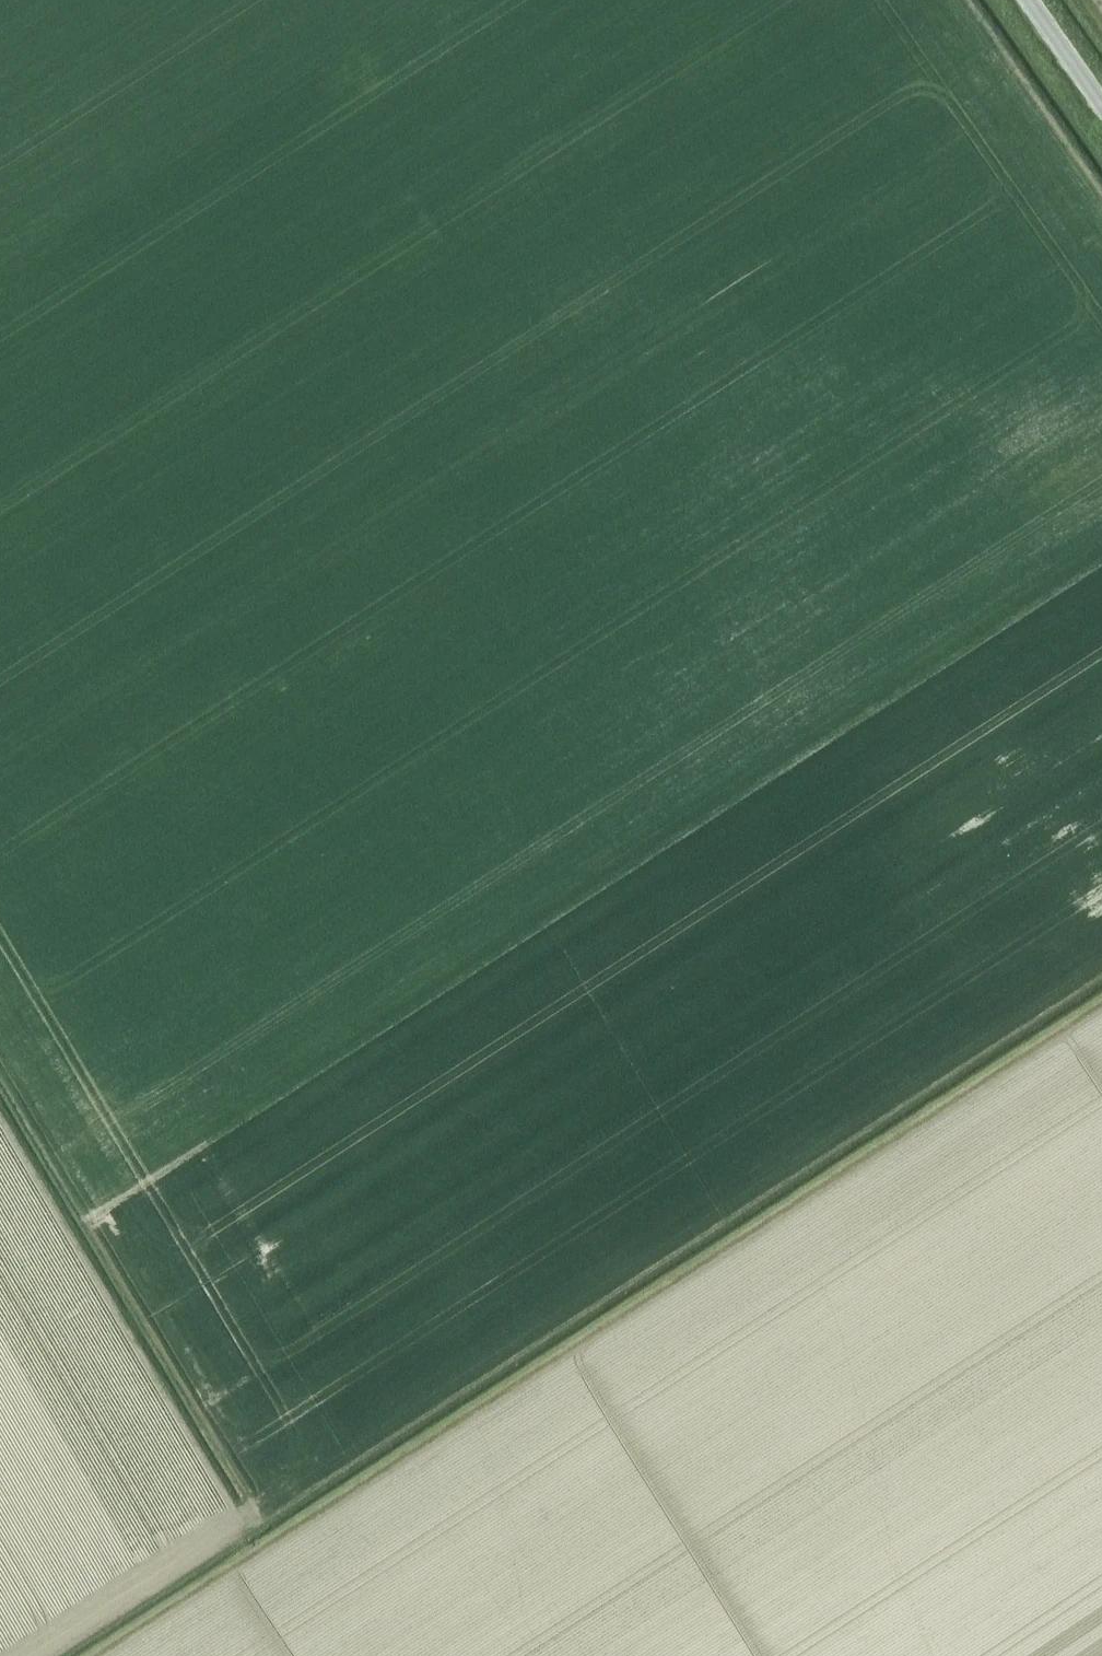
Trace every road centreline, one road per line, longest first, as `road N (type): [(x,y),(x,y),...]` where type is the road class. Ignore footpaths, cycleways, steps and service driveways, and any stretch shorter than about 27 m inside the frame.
road 1 (unclassified): [(1101,106),(1028,0)]

